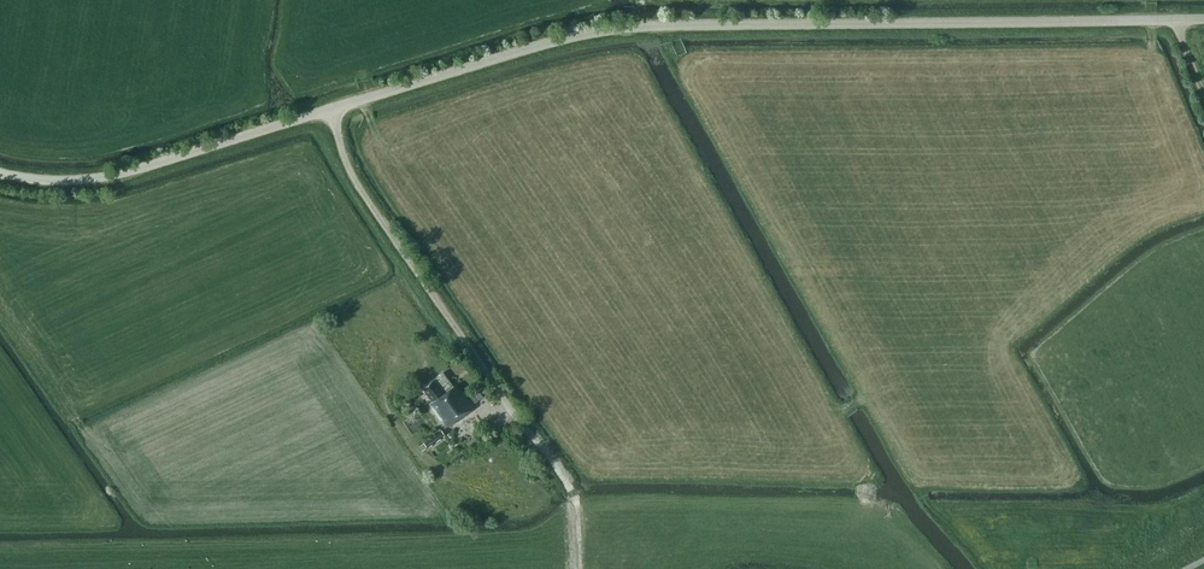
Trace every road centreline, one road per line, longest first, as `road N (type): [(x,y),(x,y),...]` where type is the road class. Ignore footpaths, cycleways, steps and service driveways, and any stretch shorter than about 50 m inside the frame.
road 1 (unclassified): [(332,108),(552,40),(619,28),(1203,18)]
road 2 (unclassified): [(332,108),(103,177),(0,171)]

